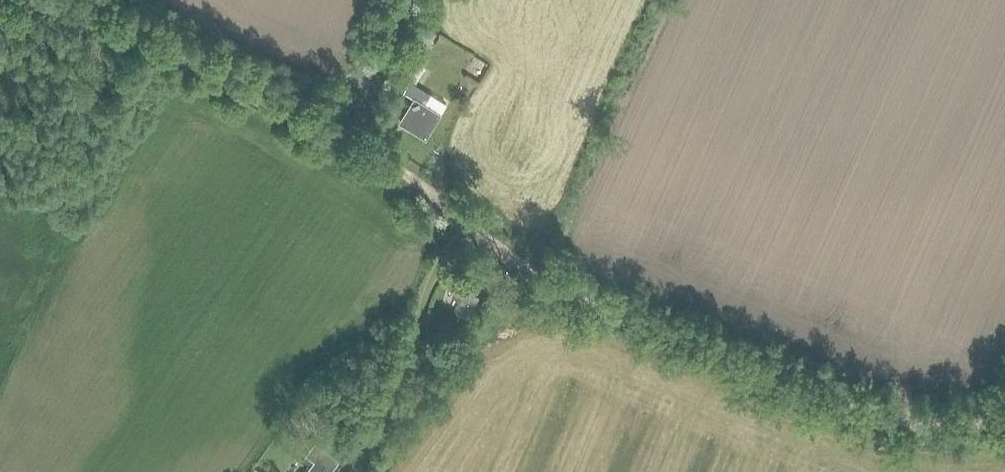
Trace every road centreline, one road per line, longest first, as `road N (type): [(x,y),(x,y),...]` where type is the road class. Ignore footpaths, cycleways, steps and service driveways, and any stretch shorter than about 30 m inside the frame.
road 1 (track): [(1004,422),(954,426),(883,413),(528,284),(471,249),(335,123)]
road 2 (track): [(335,123),(85,0)]
road 3 (track): [(471,249),(436,295),(400,409),(355,471)]
road 4 (track): [(335,123),(381,0)]

